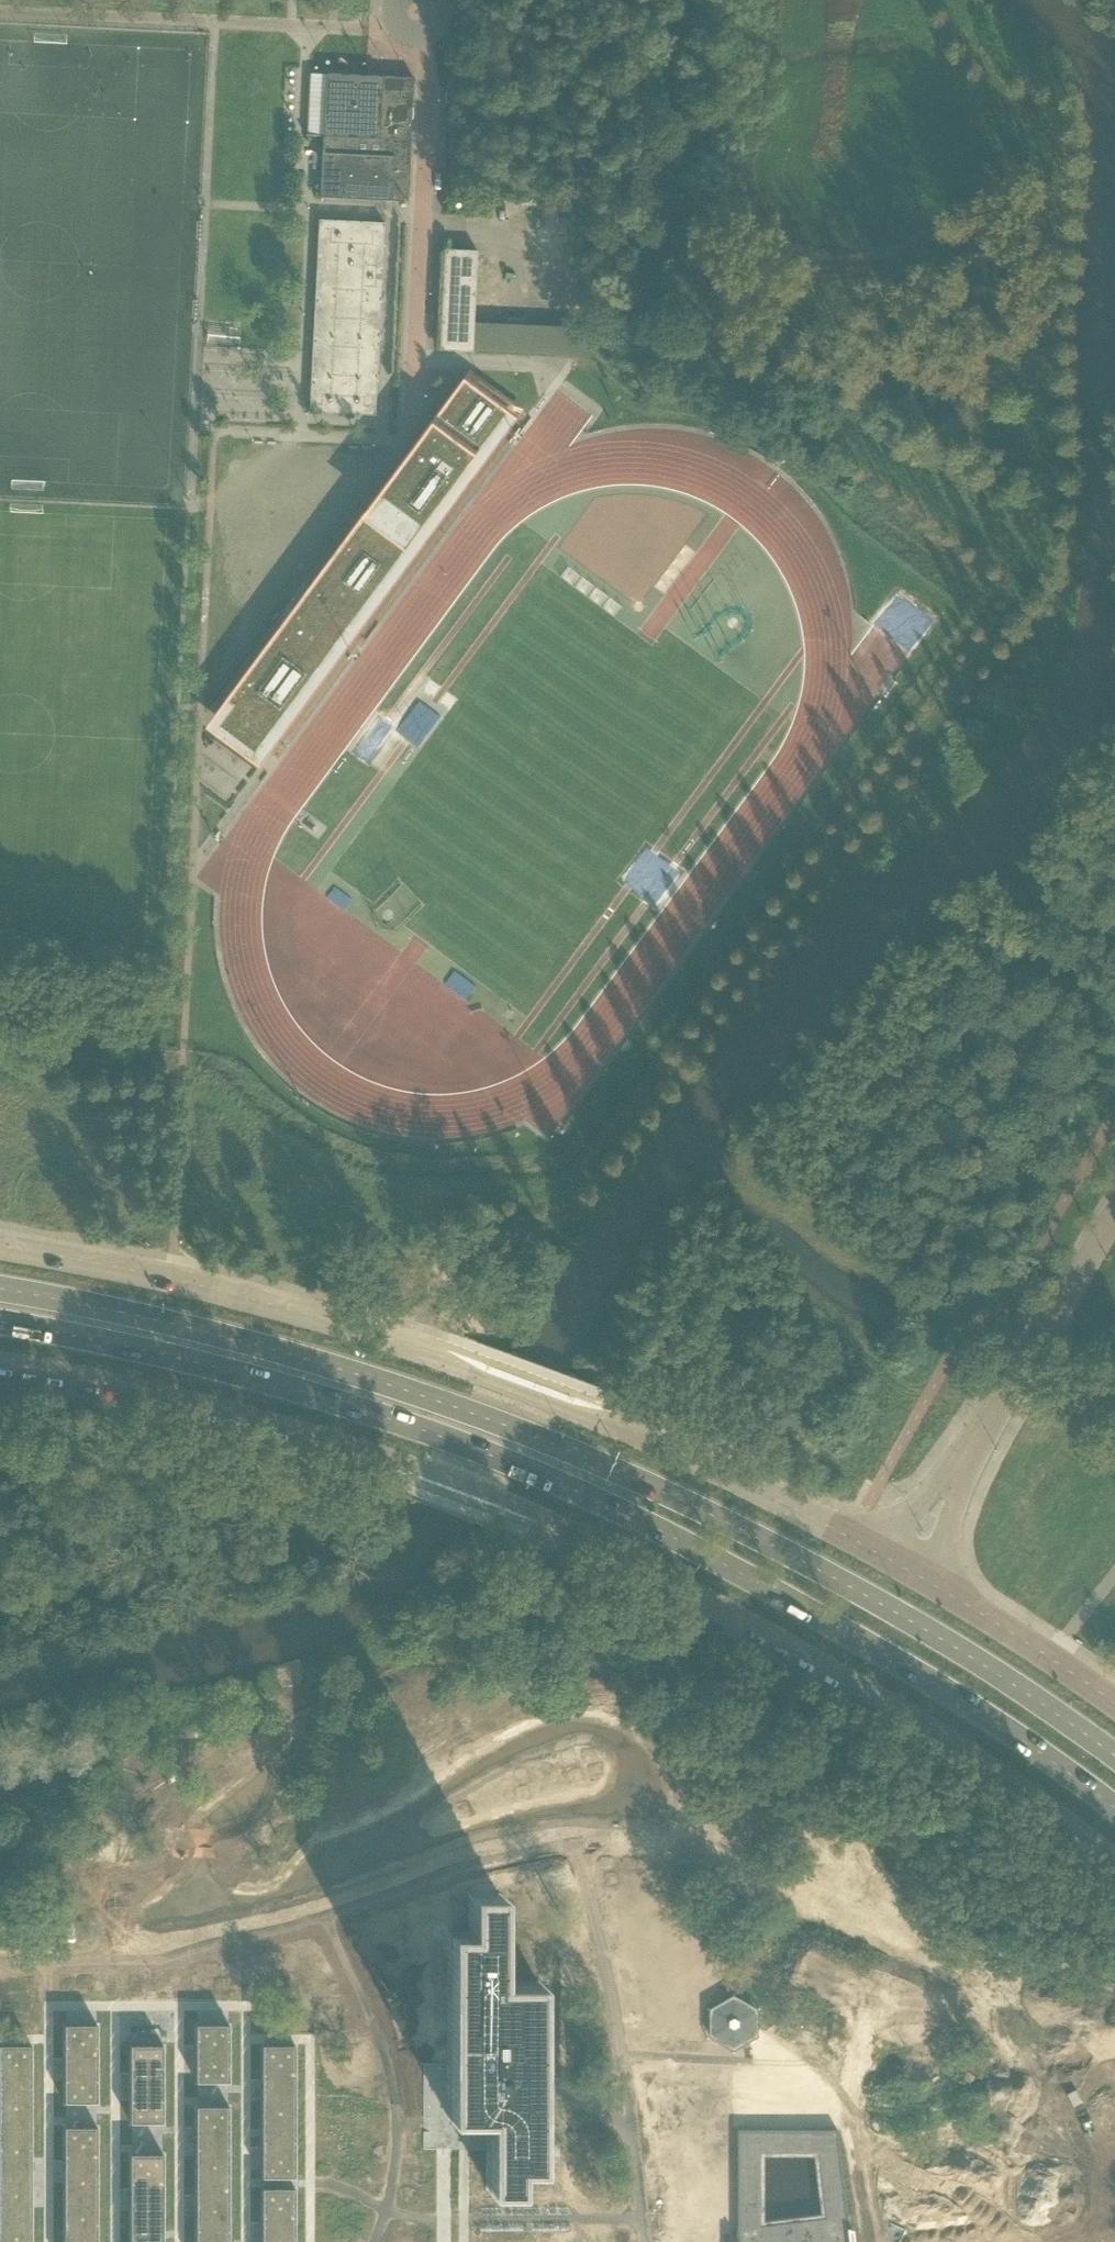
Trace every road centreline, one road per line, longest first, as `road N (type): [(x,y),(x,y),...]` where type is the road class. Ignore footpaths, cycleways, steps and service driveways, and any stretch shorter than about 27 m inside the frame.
road 1 (unclassified): [(0,1360),(115,1382),(519,1512),(848,1673),(1114,1866)]
road 2 (primary): [(0,1322),(263,1380),(446,1437),(545,1478),(878,1650),(1114,1810)]
road 3 (primary): [(1114,1758),(892,1610),(559,1447),(274,1349),(0,1289)]
road 4 (unclassified): [(906,1566),(757,1490),(487,1374),(288,1309),(0,1245)]
road 5 (track): [(572,1846),(696,1850),(989,1968)]
road 6 (unclassified): [(906,1566),(1114,1212)]
road 7 (track): [(989,1968),(1089,2241)]
road 8 (unclassified): [(1114,1702),(906,1566)]
road 9 (track): [(989,1968),(1022,1967),(1114,1996)]

